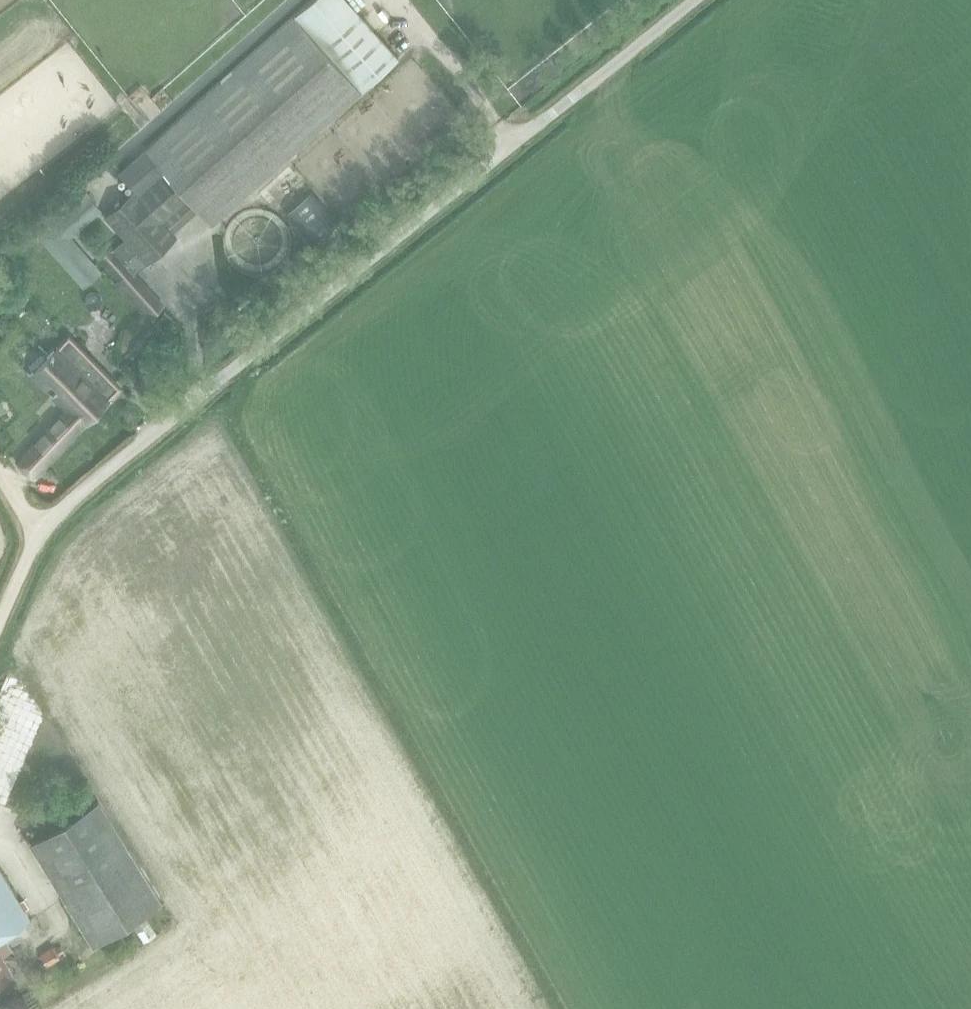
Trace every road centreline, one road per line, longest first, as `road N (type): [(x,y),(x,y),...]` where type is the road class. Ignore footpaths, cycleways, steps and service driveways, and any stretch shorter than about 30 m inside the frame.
road 1 (unclassified): [(0,619),(38,535),(80,492),(699,0)]

